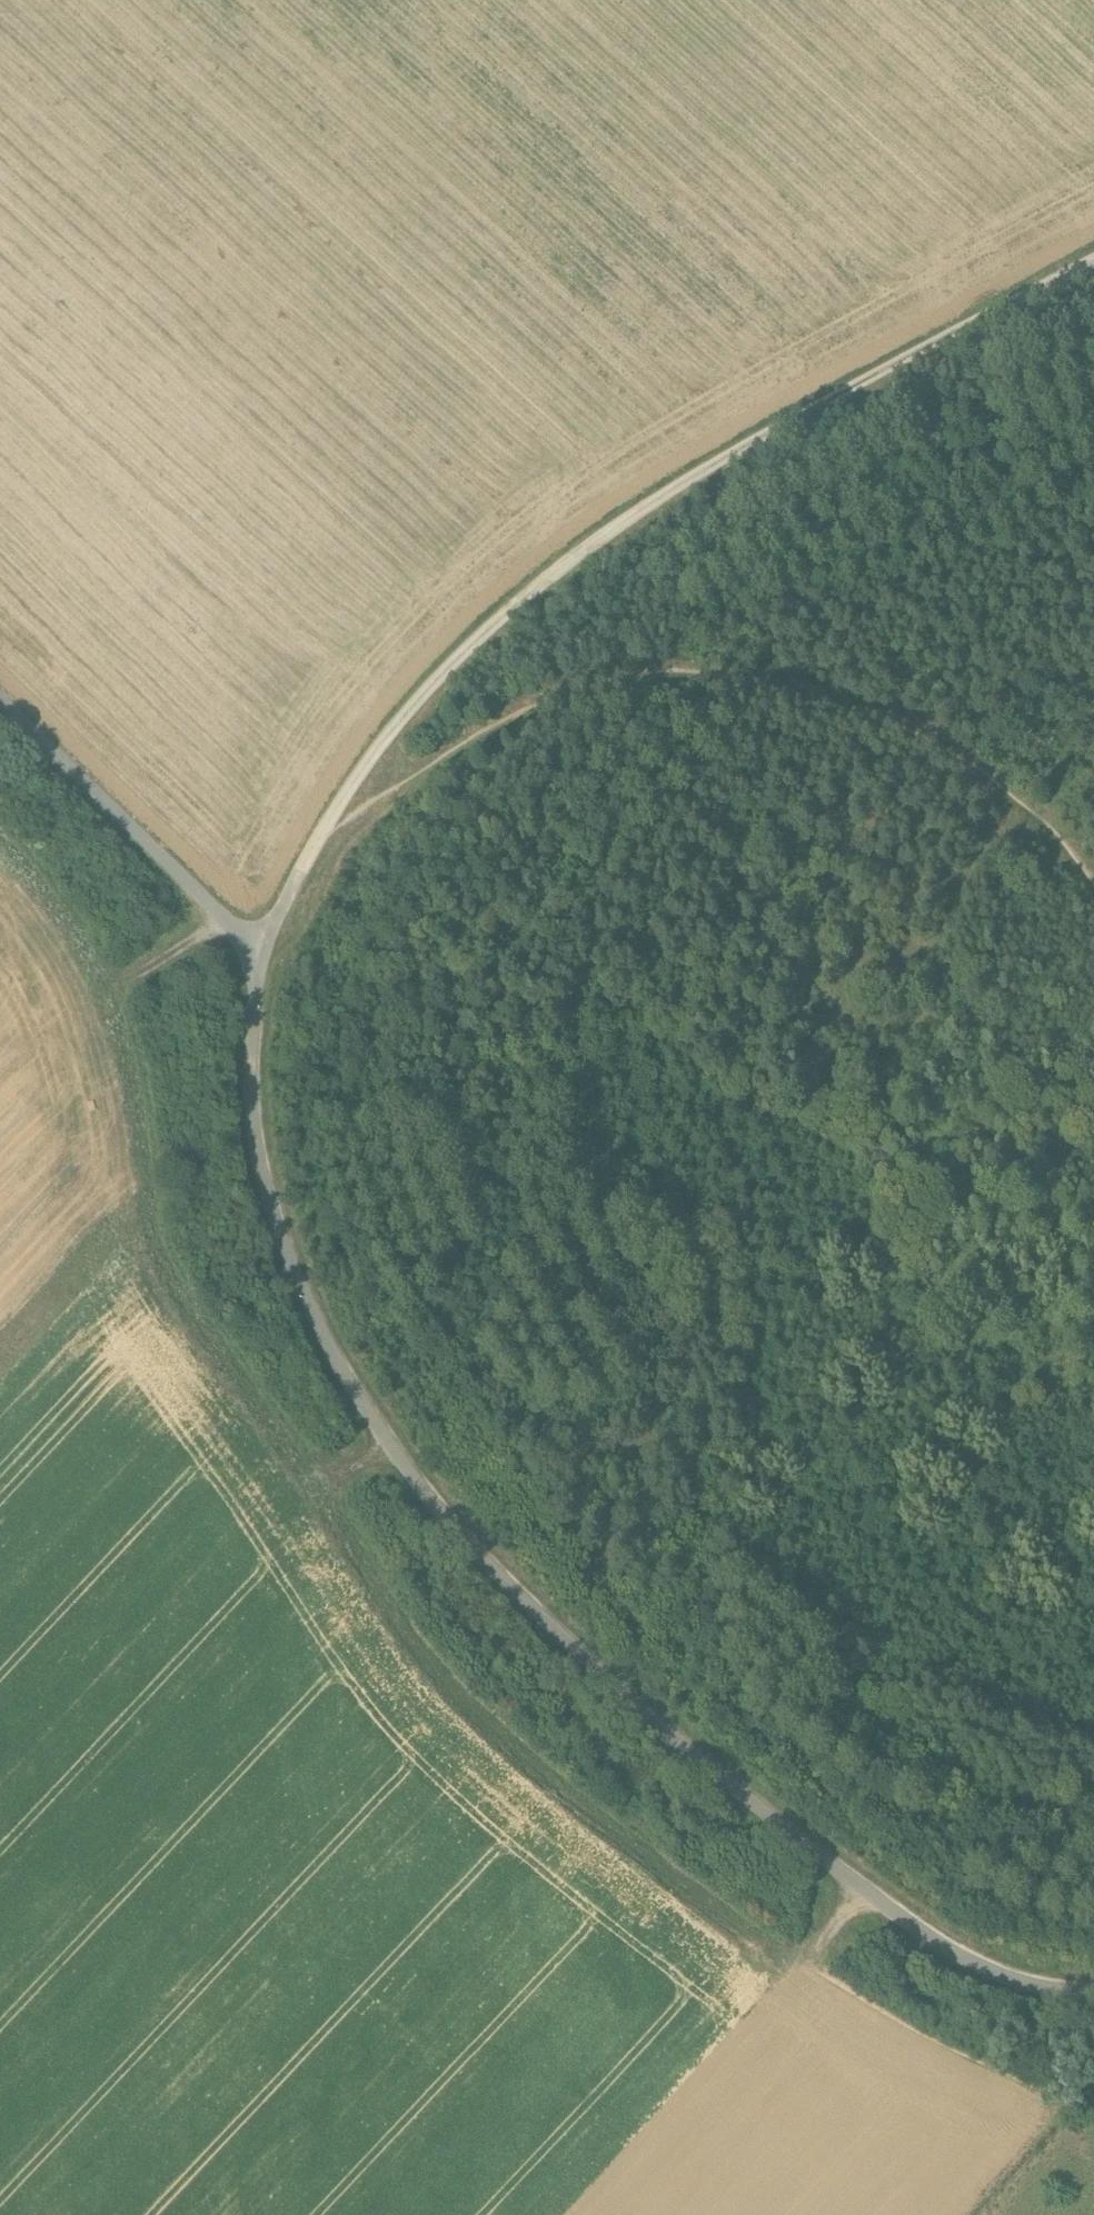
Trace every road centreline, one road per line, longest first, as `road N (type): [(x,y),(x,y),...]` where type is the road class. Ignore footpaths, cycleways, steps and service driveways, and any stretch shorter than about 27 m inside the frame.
road 1 (track): [(0,706),(255,951),(251,1092),(279,1225),(348,1384),(438,1513),(601,1676),(863,1895),(974,1964),(1024,1983),(1093,1990)]
road 2 (track): [(255,951),(374,751),(482,631),(541,581),(670,494),(1093,264)]

